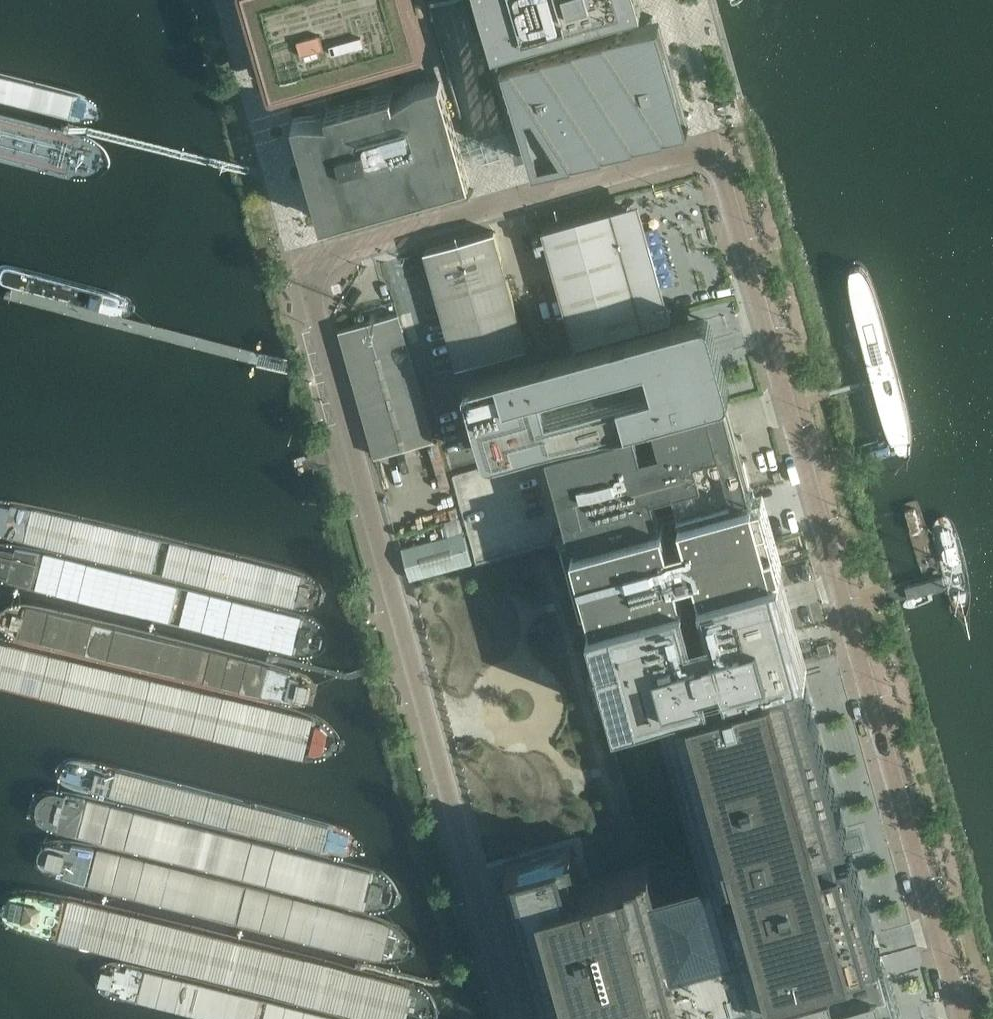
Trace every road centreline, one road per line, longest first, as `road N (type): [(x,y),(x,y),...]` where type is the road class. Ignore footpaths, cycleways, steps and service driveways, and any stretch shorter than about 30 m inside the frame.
road 1 (unclassified): [(974,1018),(740,197),(727,164),(706,150),(349,247),(320,258),(306,277),(506,1018)]

